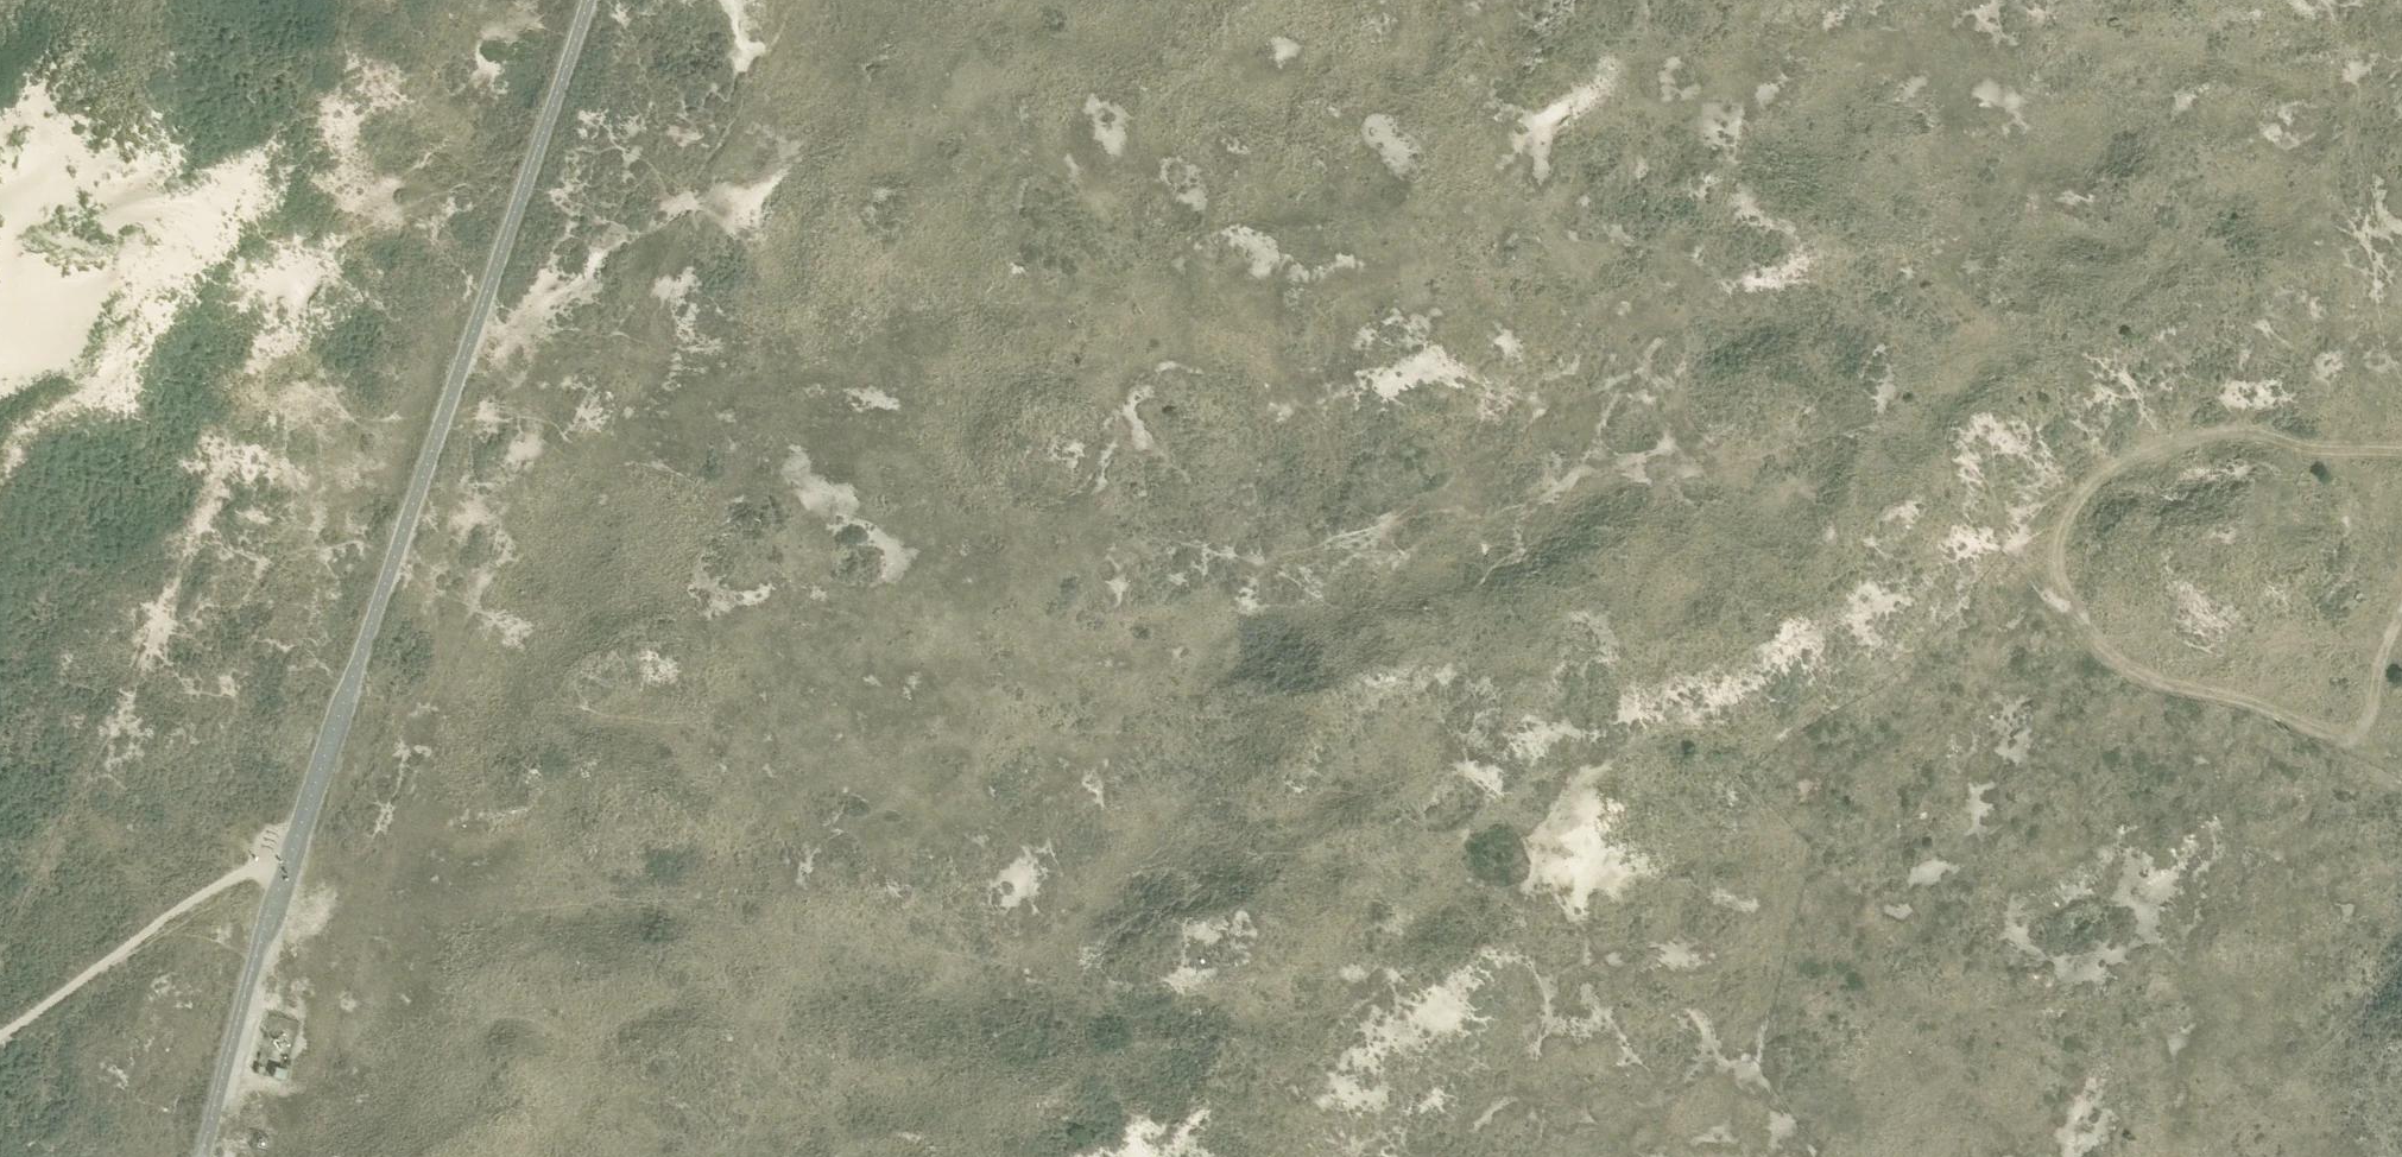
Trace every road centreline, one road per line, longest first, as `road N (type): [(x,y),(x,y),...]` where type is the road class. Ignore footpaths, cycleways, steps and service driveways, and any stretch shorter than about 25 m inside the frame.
road 1 (track): [(2189,472),(2177,463),(2107,479),(2072,511),(2065,580),(2095,635),(2147,680),(2248,702),(2338,743),(2362,728),(2401,611)]
road 2 (track): [(0,1034),(250,868),(283,868)]

